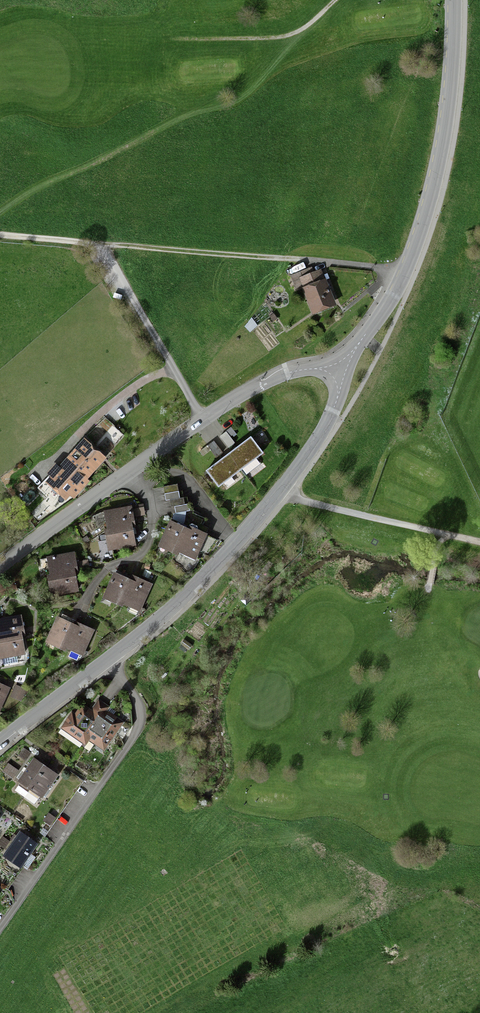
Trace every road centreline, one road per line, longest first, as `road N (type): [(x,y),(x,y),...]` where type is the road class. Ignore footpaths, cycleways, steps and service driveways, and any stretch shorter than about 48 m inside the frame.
road 1 (tertiary): [(0,741),(214,569),(315,444),(341,373)]
road 2 (unclassified): [(341,373),(295,371),(262,386),(0,569)]
road 3 (tertiary): [(341,373),(397,290),(431,202),(448,117),(455,0)]
road 4 (track): [(98,246),(405,274)]
road 5 (track): [(283,489),(308,504),(479,545)]
road 6 (track): [(203,421),(98,246)]
road 7 (track): [(340,0),(283,39),(172,42)]

